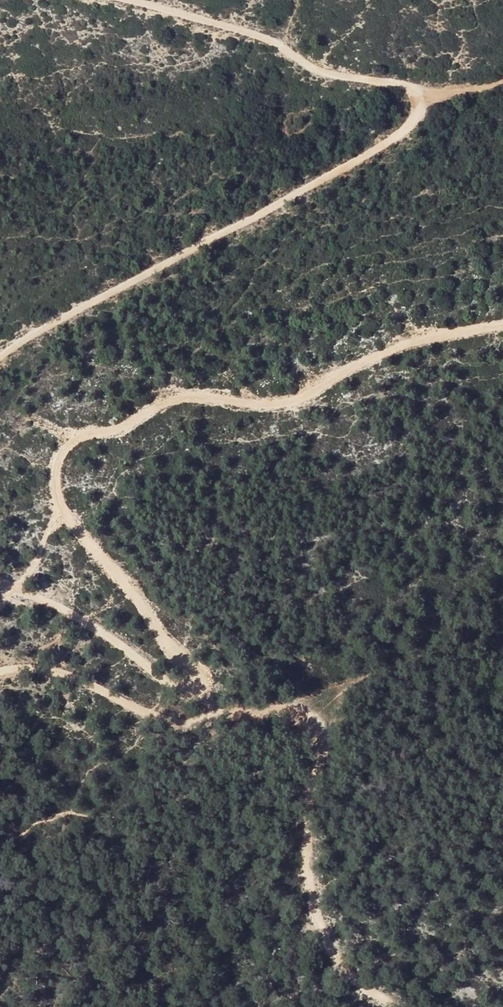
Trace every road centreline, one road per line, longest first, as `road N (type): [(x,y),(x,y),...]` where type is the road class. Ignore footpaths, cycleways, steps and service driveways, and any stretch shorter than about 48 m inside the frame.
road 1 (track): [(502,328),(402,344),(270,405),(173,398),(118,430),(77,437),(55,460),(59,508),(197,685),(210,712),(197,729),(132,717),(85,682),(0,669)]
road 2 (track): [(116,0),(188,17),(354,81),(413,86),(427,99),(428,118),(415,135),(0,351)]
road 3 (track): [(0,575),(117,639),(196,706),(215,713),(267,700),(320,730),(302,907),(332,962),(399,1006)]

